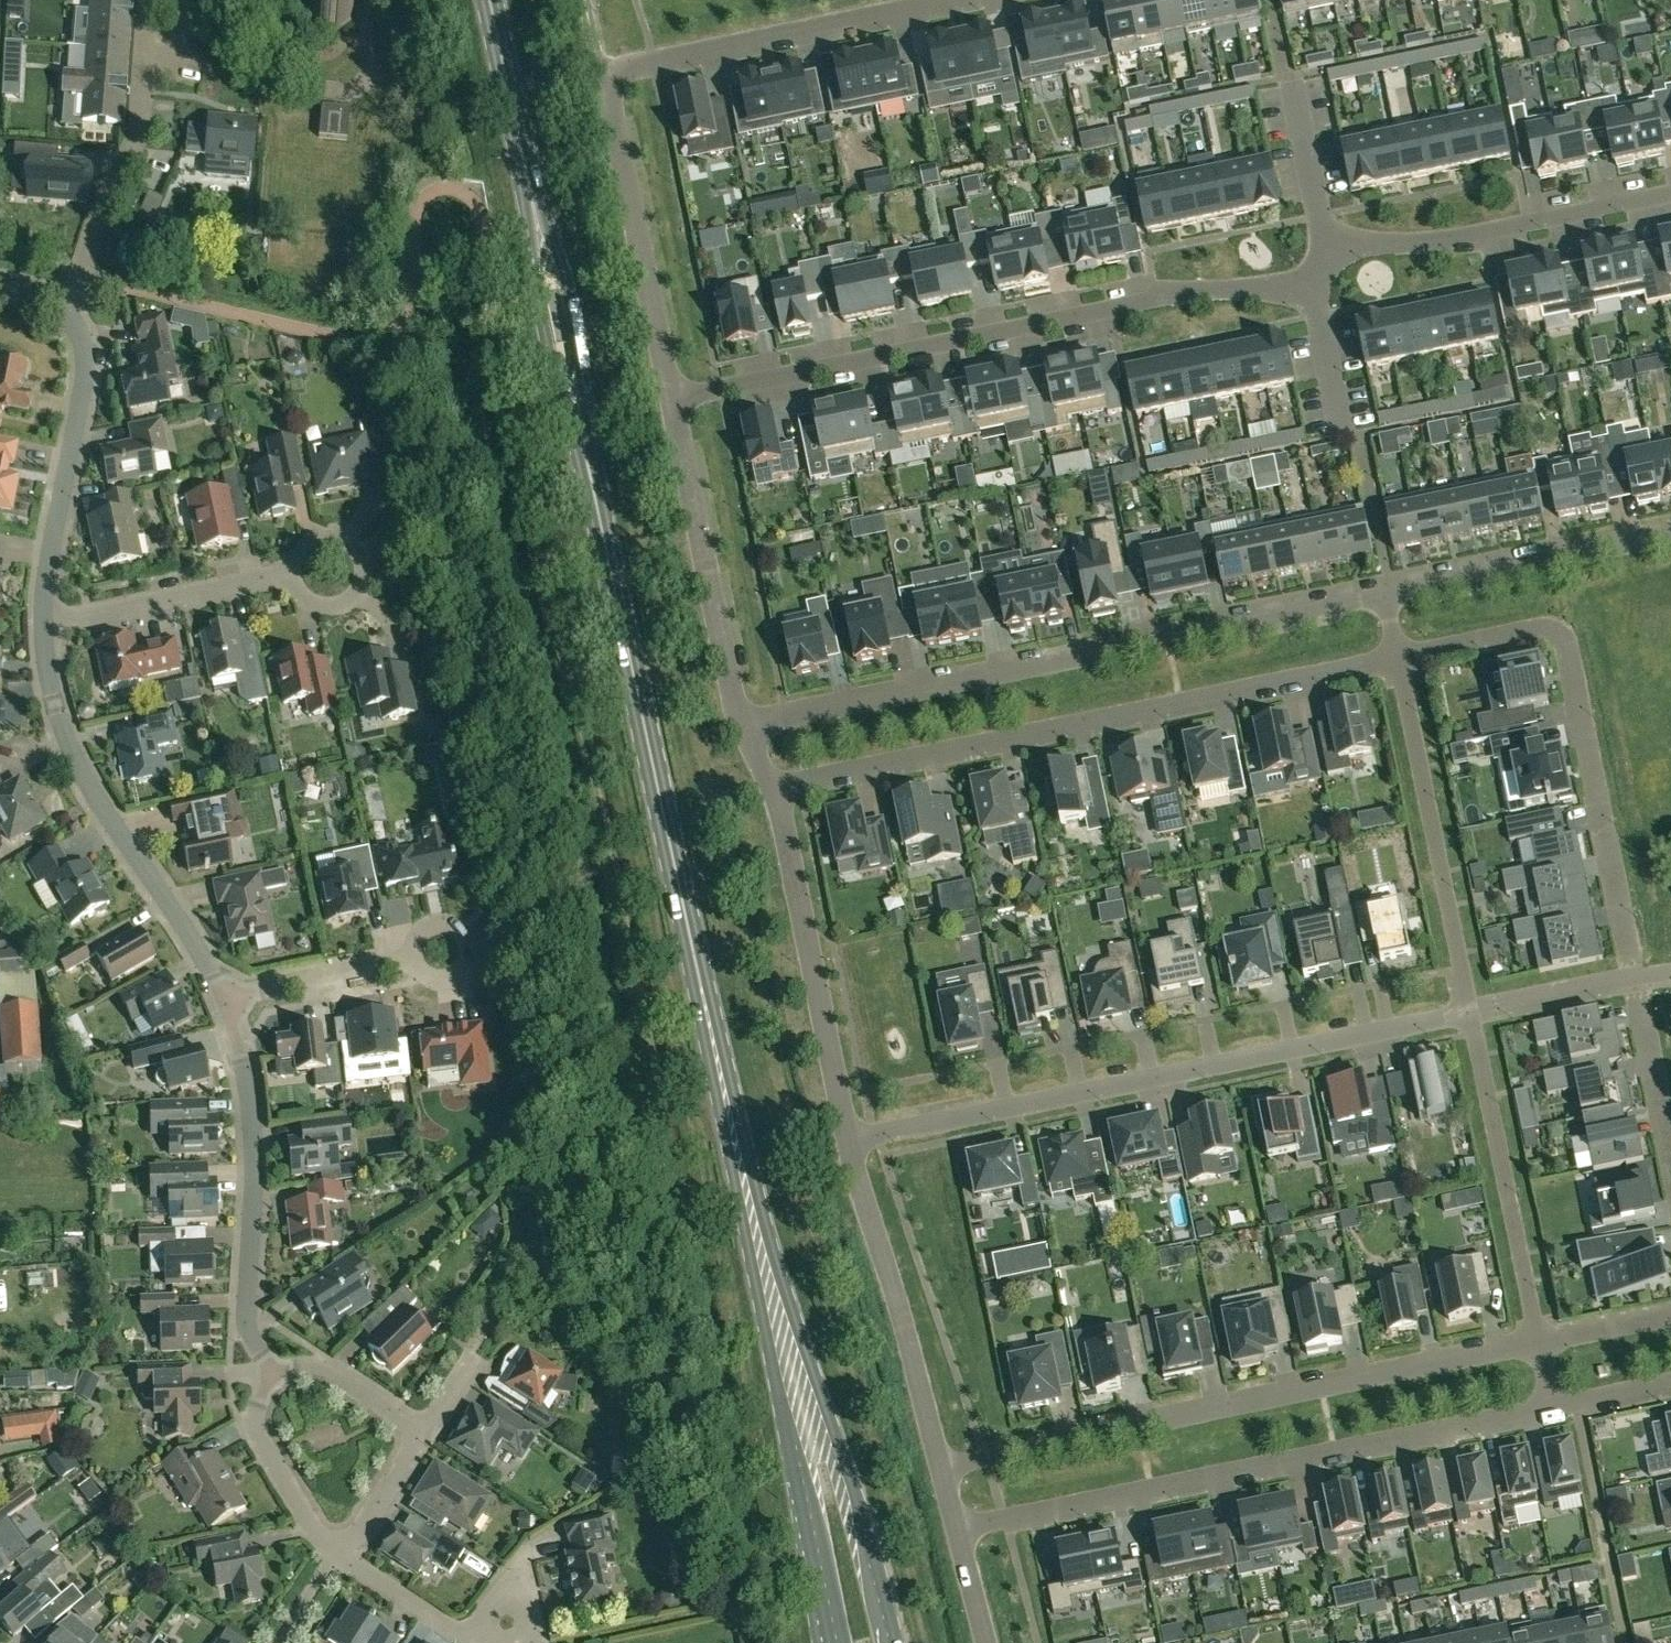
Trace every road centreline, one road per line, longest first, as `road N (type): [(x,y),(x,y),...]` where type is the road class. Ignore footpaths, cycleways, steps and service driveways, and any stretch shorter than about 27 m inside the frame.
road 1 (residential): [(669,399),(1166,298),(1298,286),(1316,280),(1341,250),(1463,238),(1670,192)]
road 2 (primary): [(732,1123),(589,471)]
road 3 (residential): [(743,731),(1385,595)]
road 4 (residential): [(849,1145),(1471,1010)]
road 5 (residential): [(778,787),(1398,658)]
road 6 (residential): [(940,1472),(1538,1340)]
road 7 (residential): [(955,1531),(1552,1409)]
road 8 (primary): [(888,1642),(846,1480),(732,1123)]
road 9 (primary): [(732,1123),(836,1642)]
road 10 (residential): [(1636,978),(1562,635),(1536,628),(1398,658)]
road 11 (residential): [(229,1005),(207,952),(110,822),(74,756),(56,708),(43,625)]
road 12 (residential): [(273,1374),(246,1318),(253,1131),(229,1005)]
road 13 (residential): [(599,73),(962,0)]
road 14 (residential): [(849,1145),(778,787)]
road 15 (residential): [(1398,658),(1471,1010)]
road 16 (residential): [(743,731),(669,399)]
road 17 (residential): [(940,1472),(849,1145)]
road 18 (residential): [(1471,1010),(1538,1340)]
road 19 (residential): [(669,399),(599,73)]
road 20 (residential): [(43,625),(89,368),(78,324),(63,307)]
road 21 (residential): [(146,0),(132,146),(63,307)]
road 22 (residential): [(1385,595),(1670,537)]
road 23 (primary): [(589,471),(579,330),(555,249),(534,213)]
road 24 (primary): [(534,213),(535,298),(589,471)]
road 25 (residential): [(295,577),(43,625)]
road 26 (primary): [(534,213),(489,0)]
road 27 (residential): [(335,1554),(261,1437),(258,1409),(273,1374)]
road 28 (residential): [(295,577),(305,599),(330,609),(354,598),(364,573),(353,549),(329,539),(297,561)]
road 29 (residential): [(417,957),(229,1005)]
road 30 (residential): [(495,1631),(458,1633),(335,1554)]
road 31 (residential): [(1670,1154),(1636,978)]
road 32 (residential): [(424,1430),(337,1374),(316,1366),(273,1374)]
road 33 (residential): [(1471,1010),(1636,978)]
road 34 (residential): [(335,1554),(352,1542),(424,1430)]
road 35 (residential): [(417,957),(425,973),(444,981),(462,973),(469,954),(453,930),(433,930),(419,945)]
road 36 (residential): [(364,0),(364,81),(346,89),(303,87)]
road 37 (residential): [(1538,1340),(1670,1313)]
road 38 (residential): [(1552,1409),(1670,1385)]

